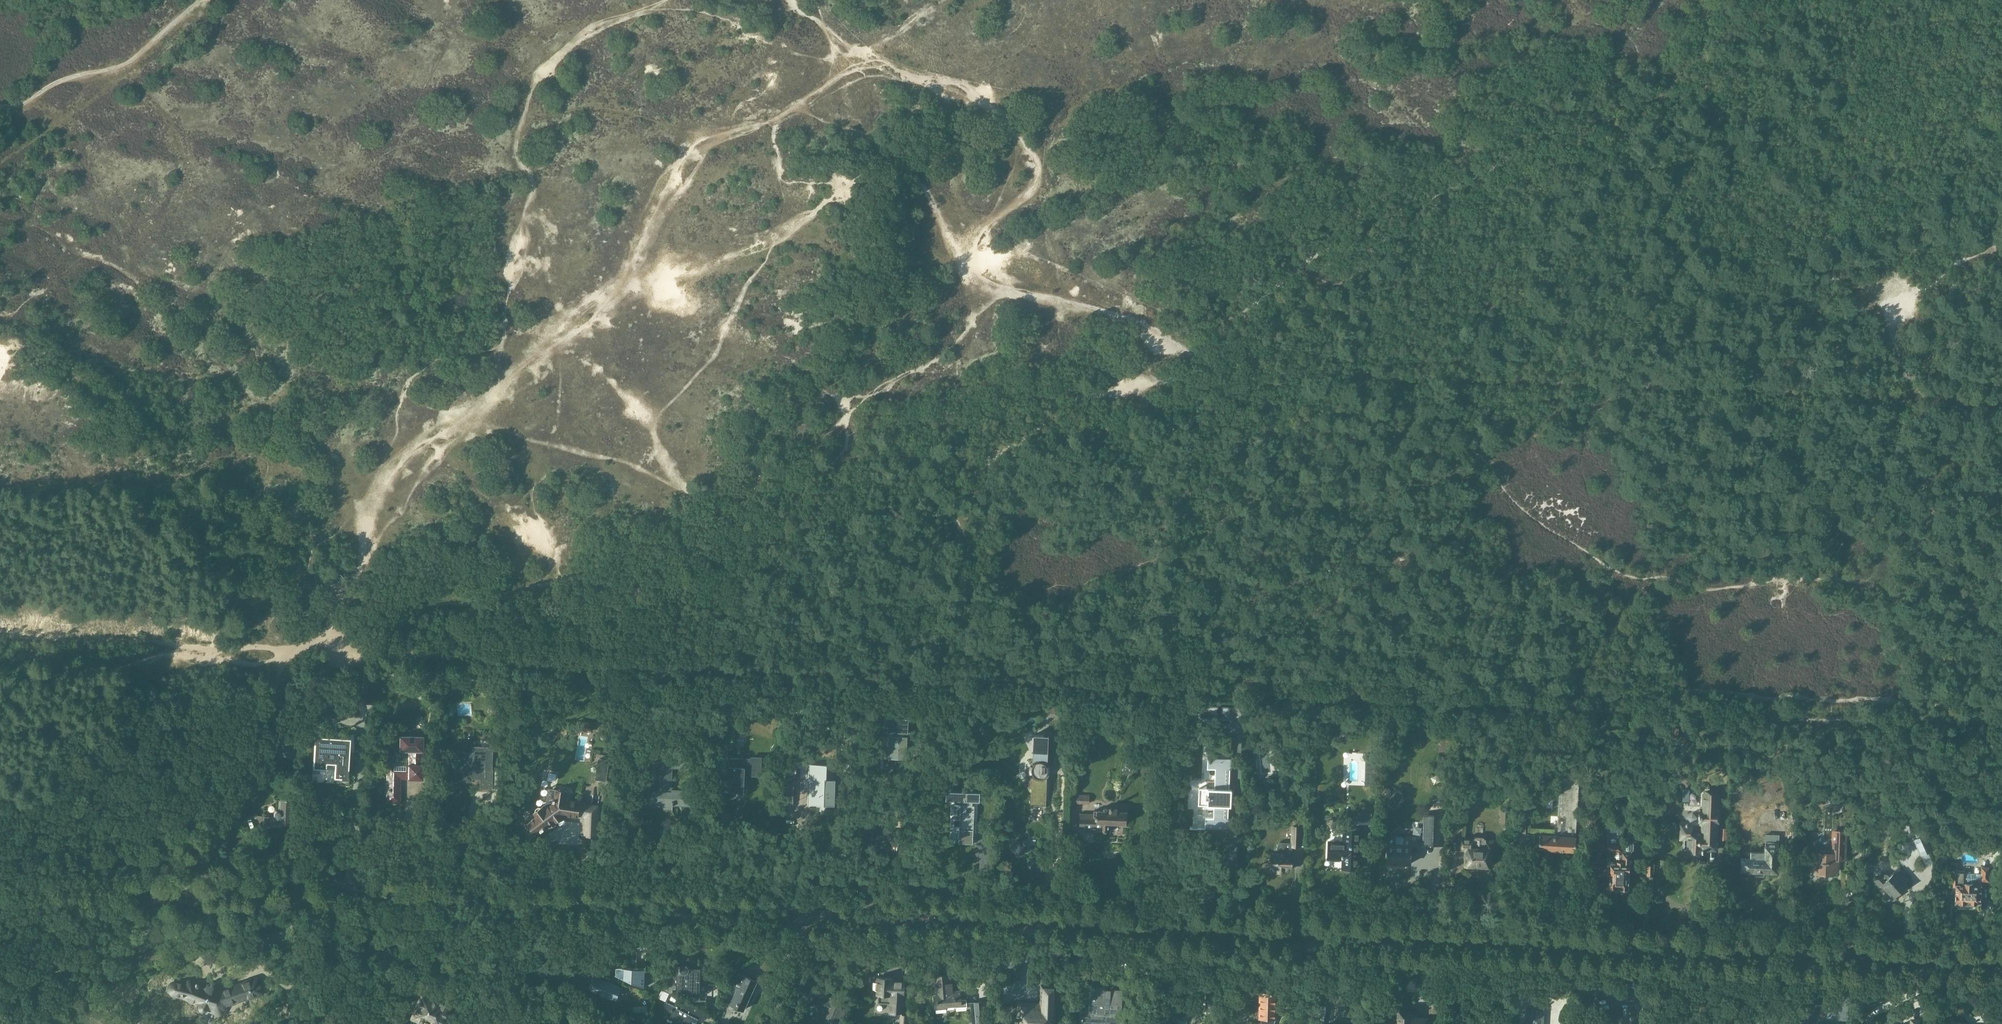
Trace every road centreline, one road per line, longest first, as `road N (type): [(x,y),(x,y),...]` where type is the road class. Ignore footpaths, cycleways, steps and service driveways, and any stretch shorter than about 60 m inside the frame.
road 1 (secondary): [(804,915),(2001,964)]
road 2 (secondary): [(0,899),(33,888),(118,886),(804,915)]
road 3 (residential): [(602,1023),(310,906)]
road 4 (track): [(0,108),(18,111),(80,78),(114,74),(200,0)]
road 5 (track): [(193,962),(180,939),(152,924),(127,948),(90,951),(0,993)]

